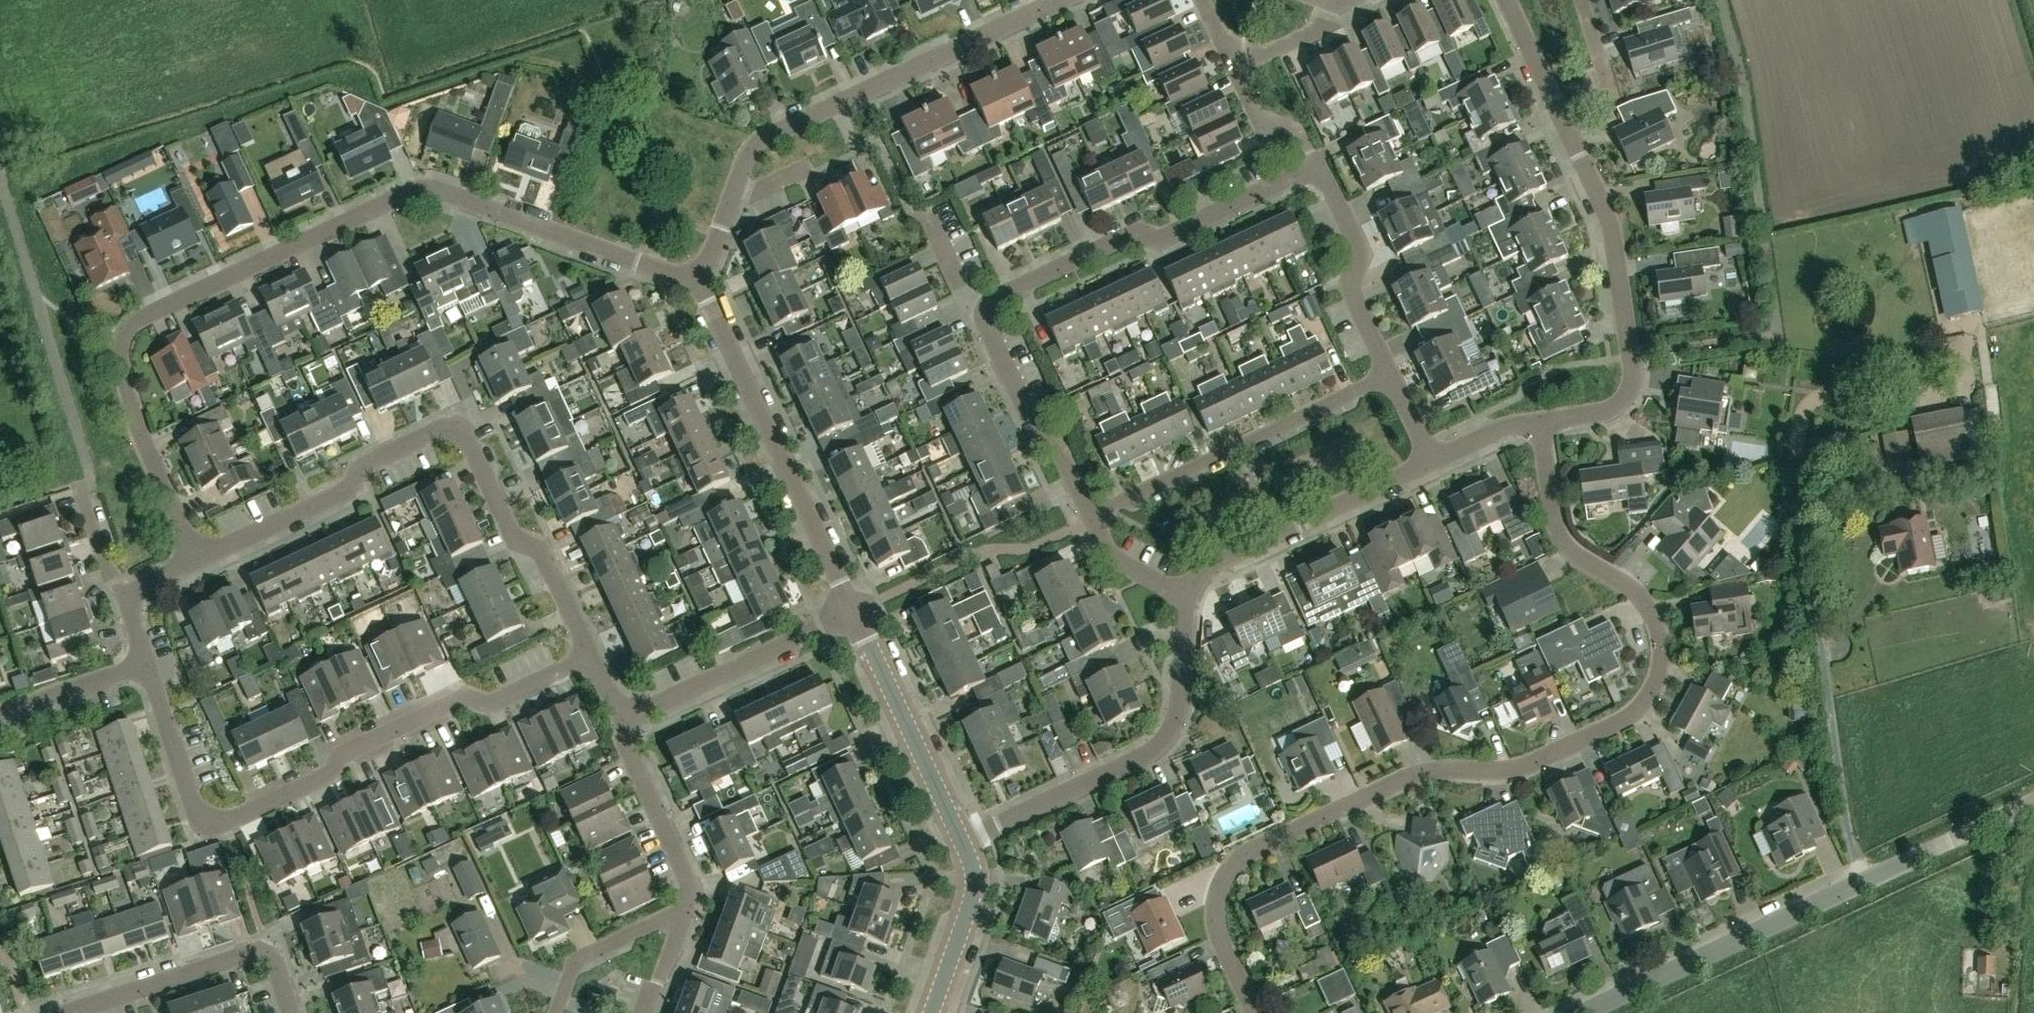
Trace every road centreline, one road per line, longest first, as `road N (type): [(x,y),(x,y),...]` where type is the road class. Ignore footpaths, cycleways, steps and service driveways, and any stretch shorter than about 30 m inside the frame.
road 1 (residential): [(1253,1012),(1216,922),(1224,878),(1244,857),(1421,773),(1539,761),(1631,715),(1657,685),(1662,643),(1646,602),(1574,557),(1558,535),(1541,422)]
road 2 (residential): [(196,560),(148,450),(123,370),(123,340),(135,320),(417,187),(699,278)]
road 3 (residential): [(591,658),(492,704),(465,697),(350,750),(326,776),(225,821),(209,818),(191,796),(146,664)]
road 4 (residential): [(591,658),(542,547),(512,536),(457,428),(366,460),(351,488),(196,560)]
road 5 (unclassified): [(1583,1012),(2033,801)]
road 6 (residential): [(1059,0),(754,144),(699,278)]
road 7 (residential): [(1541,422),(1614,408),(1635,370),(1611,225),(1565,127)]
road 8 (residential): [(963,842),(1157,748),(1179,701),(1185,597)]
road 9 (residential): [(986,316),(1003,295),(1123,239),(1161,236),(1295,175),(1320,174)]
road 10 (residential): [(853,612),(699,278)]
road 11 (residential): [(1092,514),(1391,378)]
road 12 (residential): [(1185,597),(1211,565),(1433,460)]
road 13 (residential): [(294,1012),(277,960),(255,952),(68,1012)]
road 14 (residential): [(621,719),(853,612)]
road 15 (residential): [(963,842),(853,612)]
road 16 (residential): [(1092,514),(1059,450),(1034,427),(986,316)]
road 17 (residential): [(1391,378),(1352,295),(1356,241),(1320,174)]
road 18 (residential): [(689,905),(690,882),(621,719)]
road 19 (residential): [(556,1012),(576,957),(689,905)]
road 20 (residential): [(931,1012),(973,892),(963,842)]
road 21 (residential): [(146,664),(0,713)]
road 22 (residential): [(1565,127),(1605,97),(1581,0)]
road 23 (residential): [(1565,127),(1507,0)]
road 24 (residential): [(1185,597),(1114,558),(1092,514)]
road 25 (residential): [(133,597),(108,567),(78,481)]
road 26 (residential): [(1234,65),(1315,32),(1332,1)]

